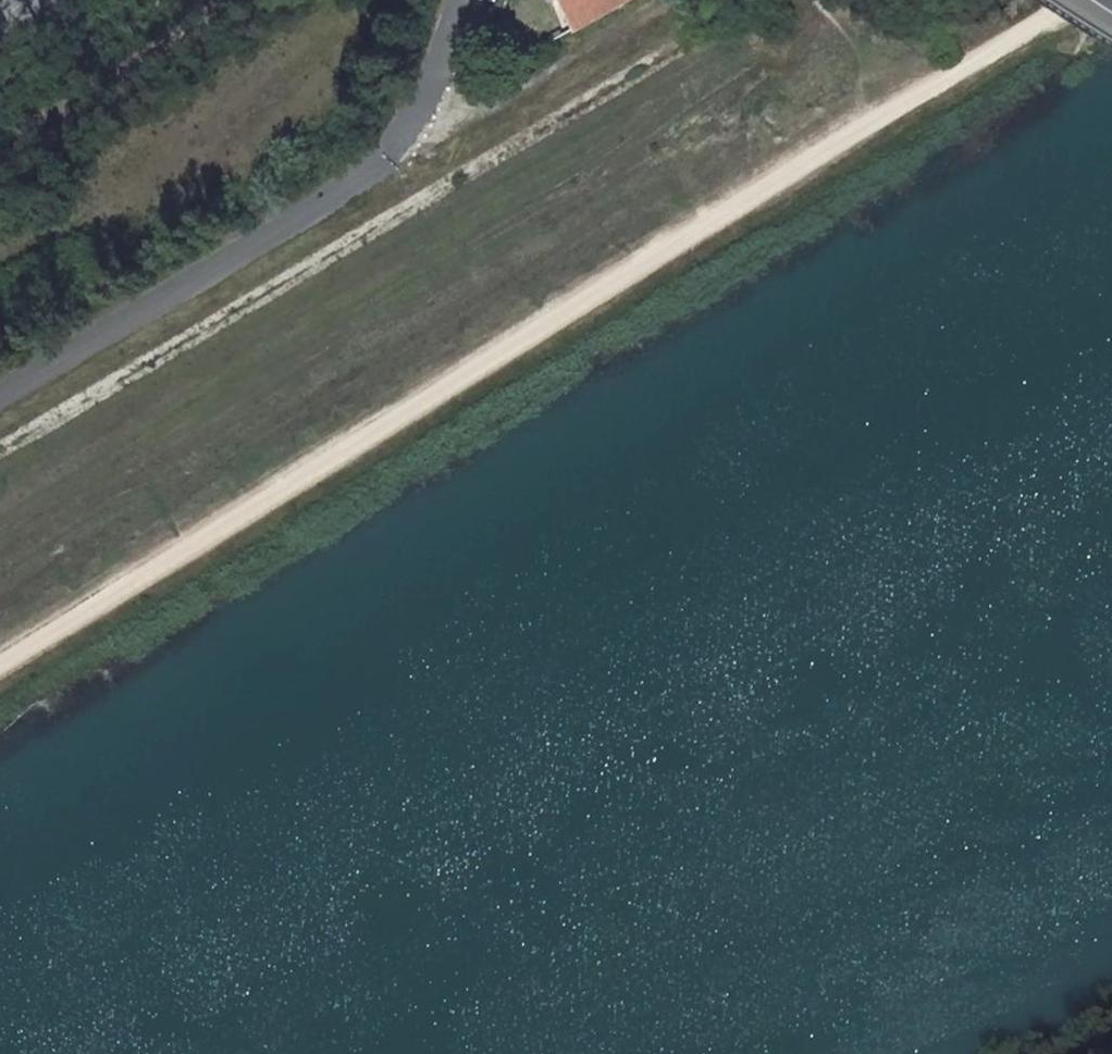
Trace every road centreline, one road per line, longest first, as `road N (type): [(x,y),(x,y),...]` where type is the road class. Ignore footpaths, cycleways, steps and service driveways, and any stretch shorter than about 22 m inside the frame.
road 1 (residential): [(389,156),(450,50),(463,0)]

